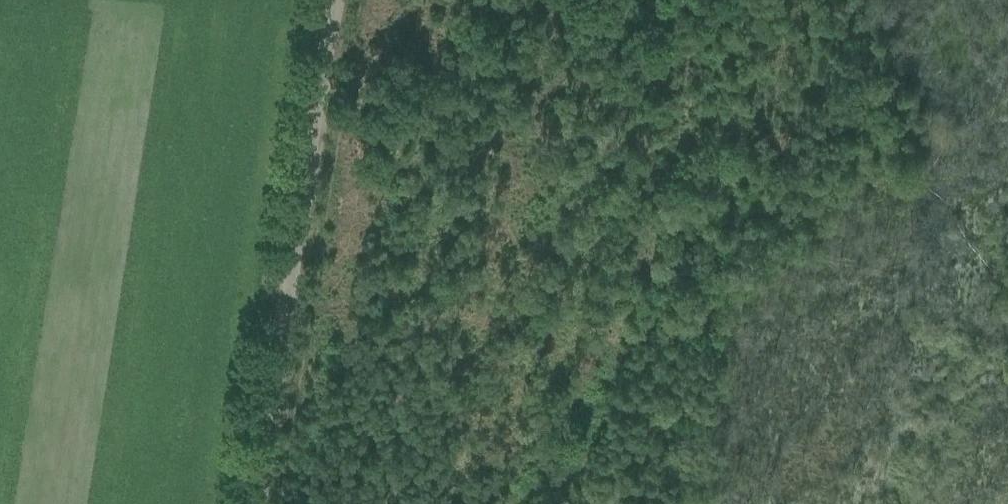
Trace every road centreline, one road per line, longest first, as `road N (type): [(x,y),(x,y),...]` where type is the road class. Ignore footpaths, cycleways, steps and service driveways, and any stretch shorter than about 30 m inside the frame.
road 1 (unclassified): [(260,503),(343,0)]

